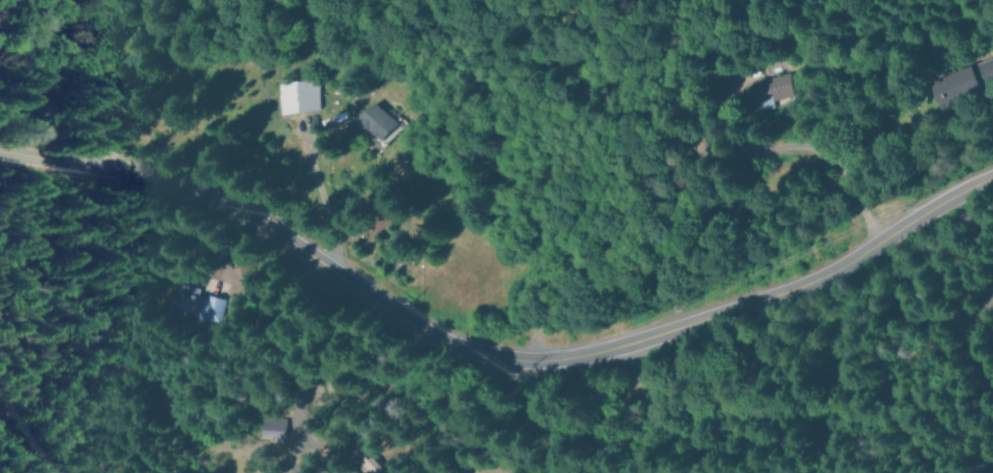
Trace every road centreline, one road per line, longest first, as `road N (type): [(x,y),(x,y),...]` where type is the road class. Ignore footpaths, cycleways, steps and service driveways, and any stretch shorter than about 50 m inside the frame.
road 1 (tertiary): [(992,172),(947,191),(813,276),(588,350),(525,359),(458,345),(235,206),(108,163)]
road 2 (residential): [(874,240),(759,3)]

